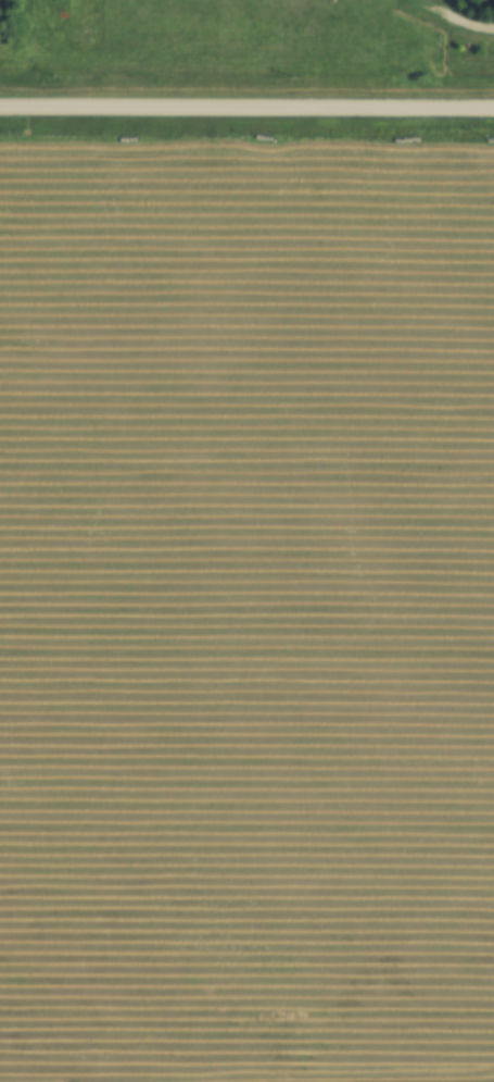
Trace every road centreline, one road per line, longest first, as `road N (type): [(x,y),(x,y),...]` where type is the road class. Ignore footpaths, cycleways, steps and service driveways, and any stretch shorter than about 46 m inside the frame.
road 1 (residential): [(0,109),(493,110)]

